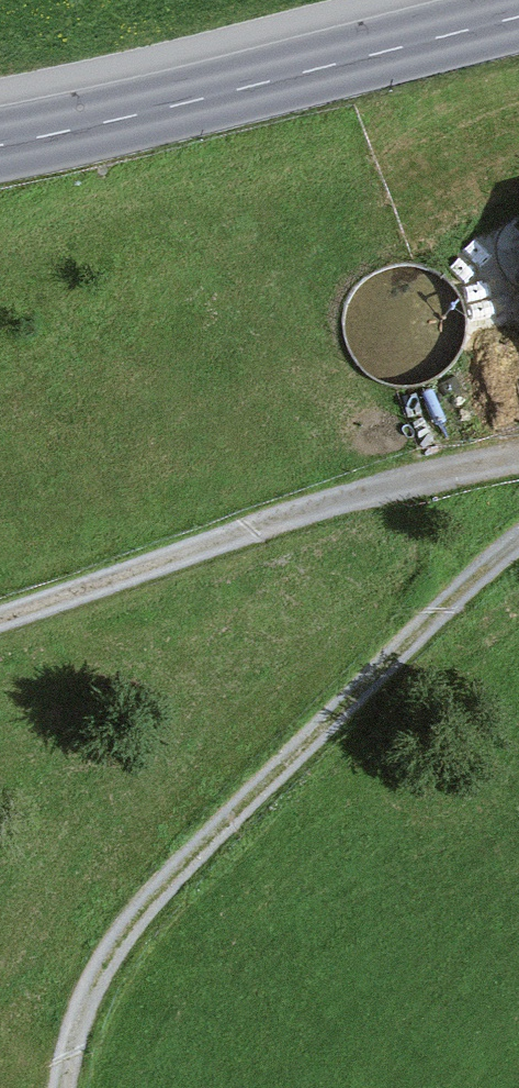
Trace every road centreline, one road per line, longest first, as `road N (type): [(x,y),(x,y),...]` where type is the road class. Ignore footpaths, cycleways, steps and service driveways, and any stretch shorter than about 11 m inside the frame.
road 1 (track): [(518,538),(139,912),(98,968),(60,1087)]
road 2 (track): [(518,457),(385,486),(0,620)]
road 3 (secondary): [(0,145),(518,16)]

